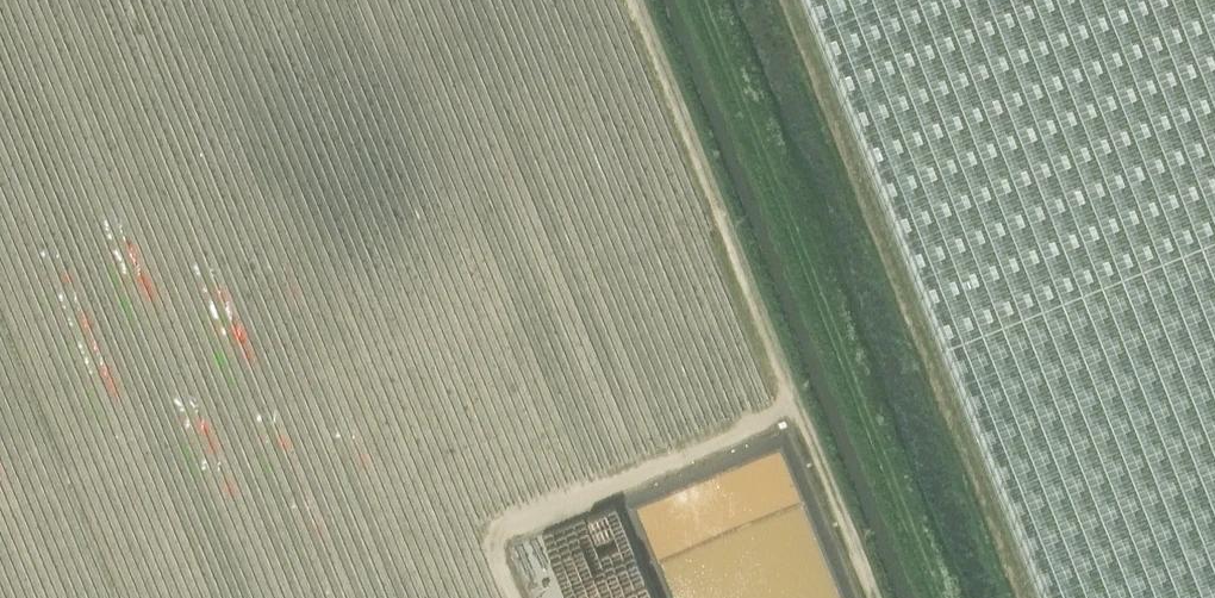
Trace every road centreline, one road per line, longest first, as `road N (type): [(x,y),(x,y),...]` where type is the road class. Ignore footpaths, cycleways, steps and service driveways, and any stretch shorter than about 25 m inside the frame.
road 1 (track): [(870,597),(624,0)]
road 2 (track): [(941,597),(704,0)]
road 3 (track): [(794,414),(491,536),(516,597)]

